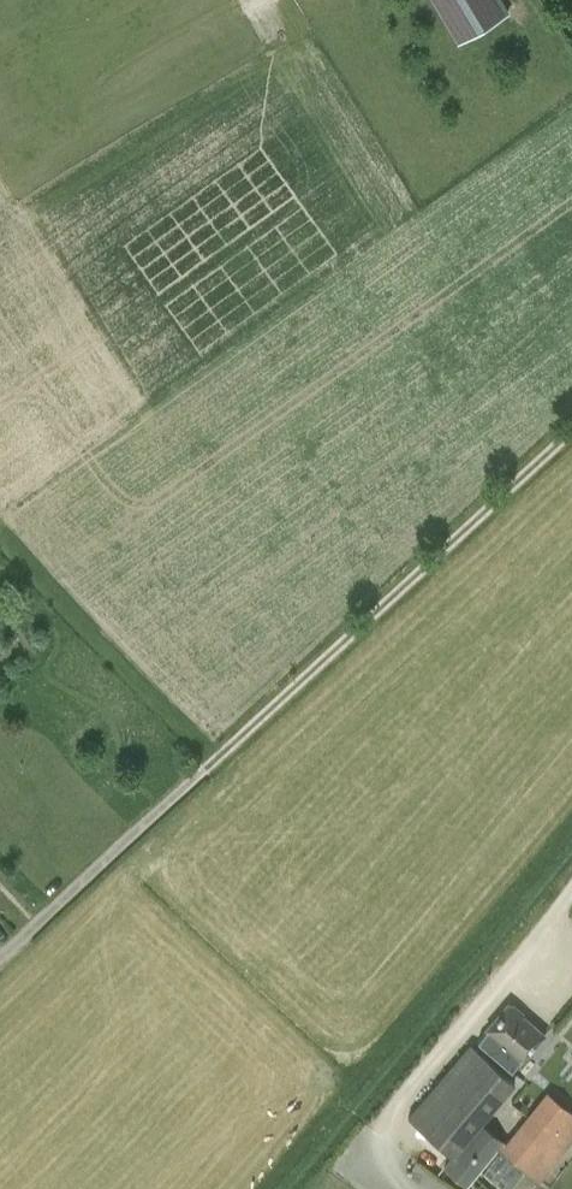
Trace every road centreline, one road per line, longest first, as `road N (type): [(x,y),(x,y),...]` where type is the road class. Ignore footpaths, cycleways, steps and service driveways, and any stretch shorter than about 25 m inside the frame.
road 1 (track): [(0,959),(571,433)]

